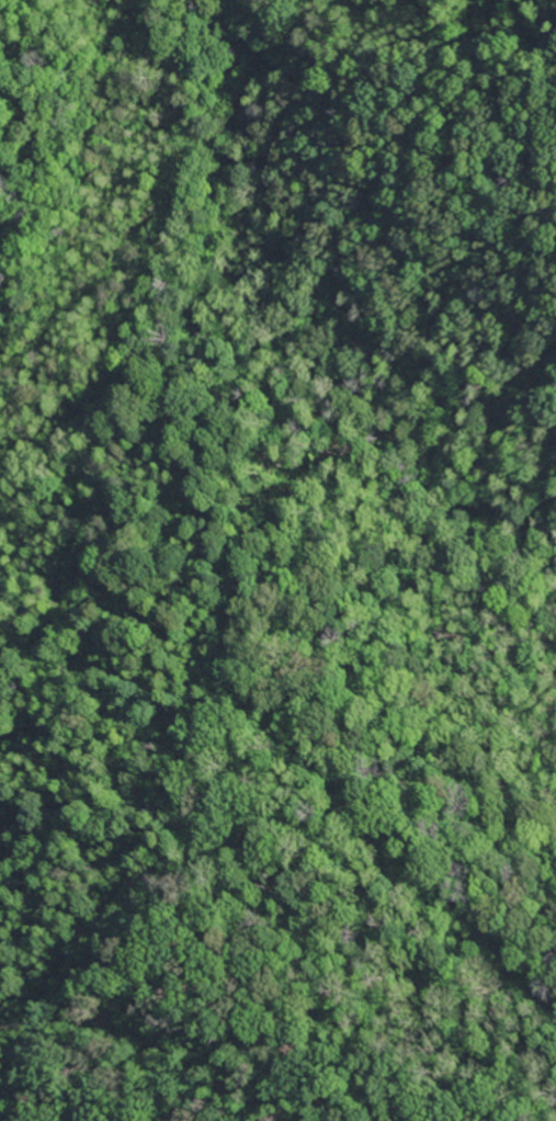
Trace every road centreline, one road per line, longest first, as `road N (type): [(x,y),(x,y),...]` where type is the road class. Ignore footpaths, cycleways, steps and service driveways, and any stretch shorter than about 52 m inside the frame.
road 1 (track): [(344,578),(225,525),(0,500)]

